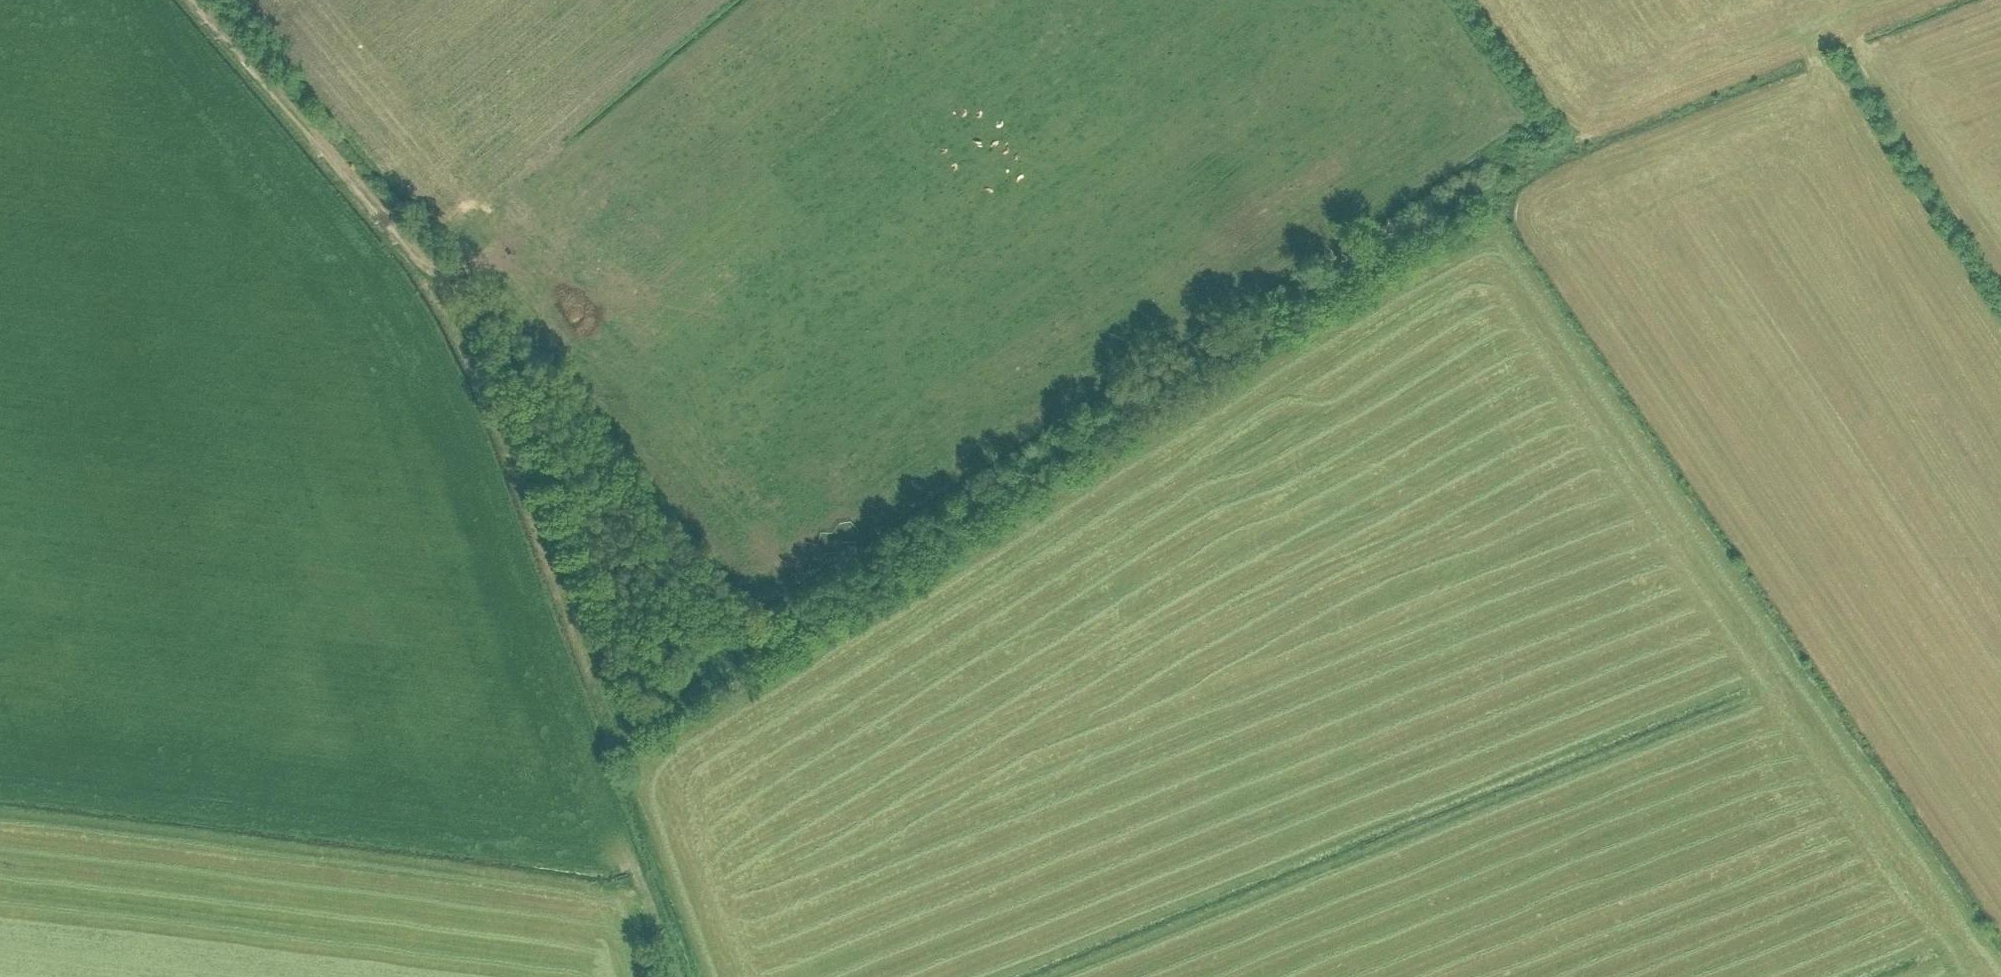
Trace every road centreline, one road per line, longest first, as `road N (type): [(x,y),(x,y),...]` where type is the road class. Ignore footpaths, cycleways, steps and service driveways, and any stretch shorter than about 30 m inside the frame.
road 1 (track): [(1920,0),(1539,144),(628,724),(486,386),(425,265),(196,0)]

